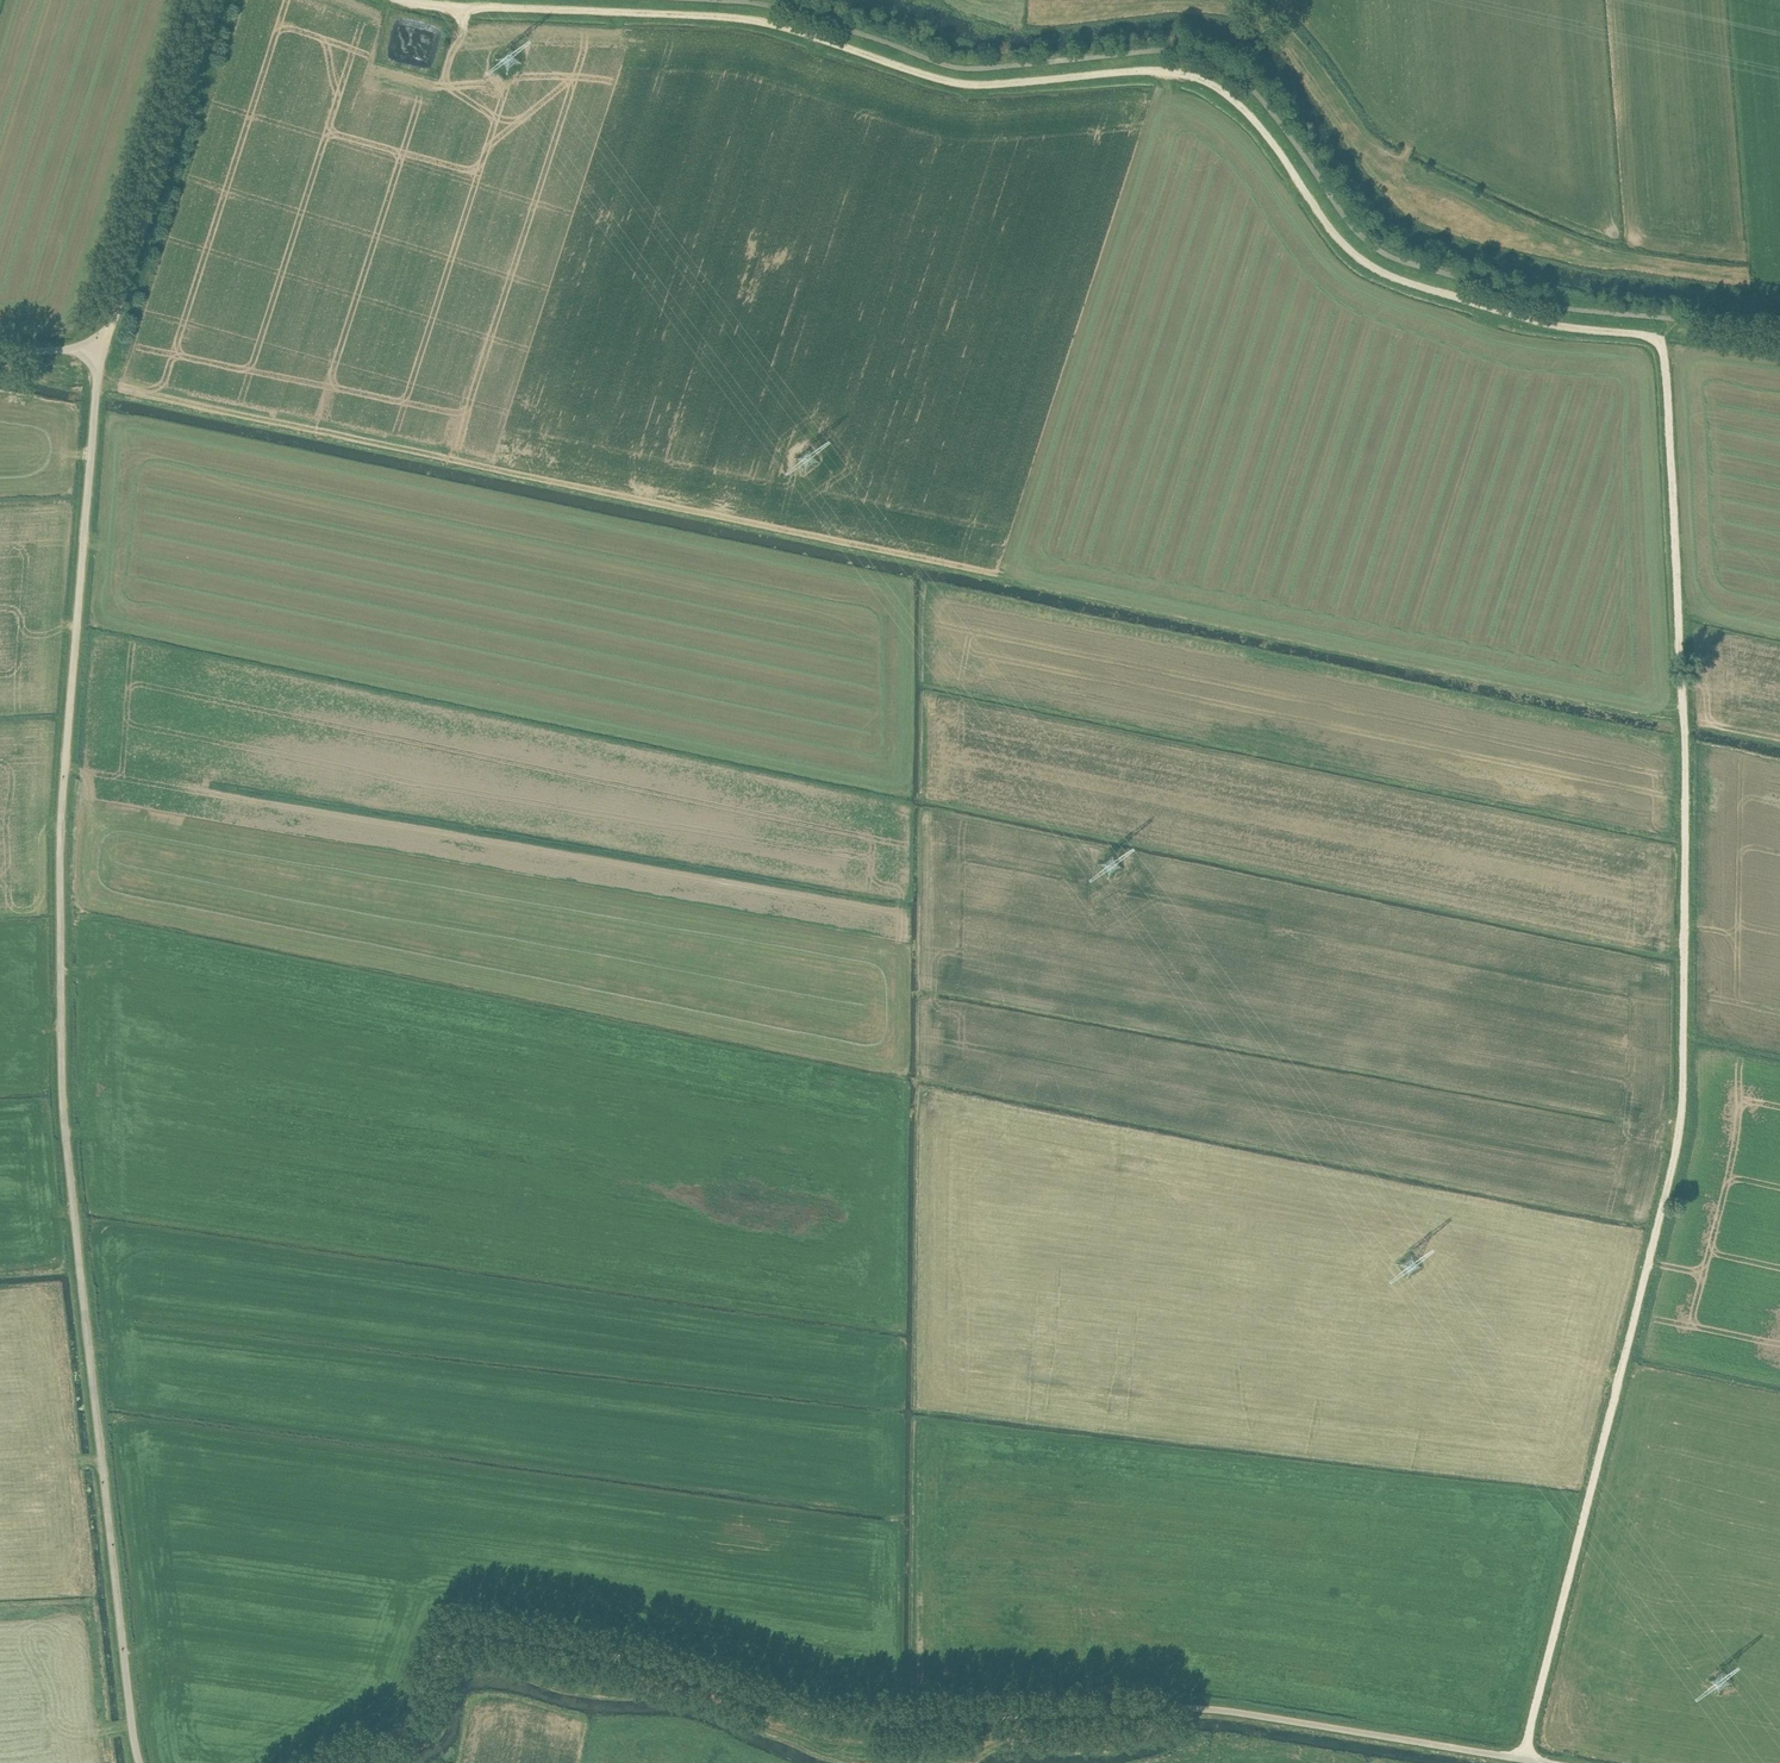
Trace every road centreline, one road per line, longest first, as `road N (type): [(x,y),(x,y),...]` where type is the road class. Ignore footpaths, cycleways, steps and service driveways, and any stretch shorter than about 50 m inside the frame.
road 1 (track): [(413,0),(757,21),(964,92),(1064,77),(1188,74),(1245,111),(1339,238),(1379,271),(1550,326),(1639,333),(1663,351),(1685,732),(1682,1117),(1524,1760)]
road 2 (unclassified): [(143,1762),(65,1115),(60,836),(98,362)]
road 3 (unclassified): [(1545,1762),(1212,1709),(810,1717),(646,1663),(484,1634),(444,1651),(405,1723),(344,1762)]
road 4 (unclassified): [(108,334),(215,0)]

